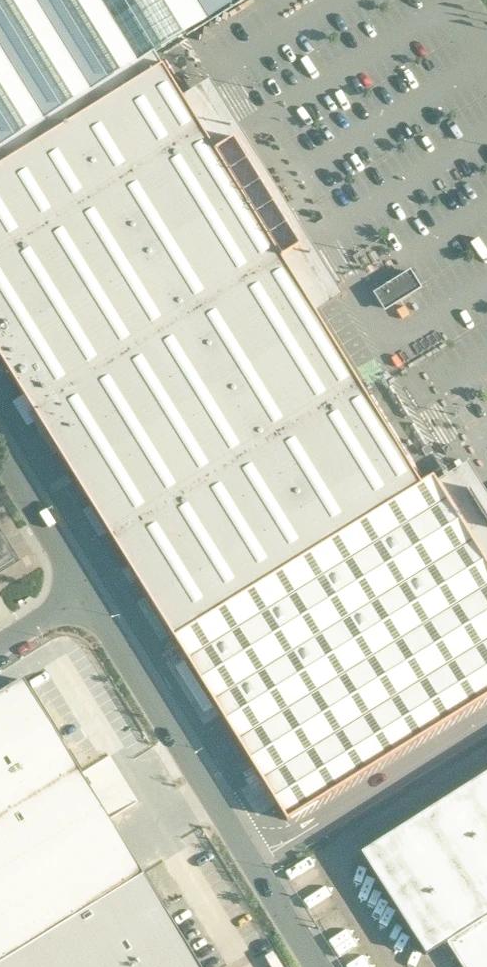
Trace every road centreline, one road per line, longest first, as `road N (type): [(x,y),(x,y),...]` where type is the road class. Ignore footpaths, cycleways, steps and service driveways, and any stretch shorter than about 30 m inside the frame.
road 1 (unclassified): [(316,966),(83,592)]
road 2 (unclassified): [(83,592),(0,455)]

